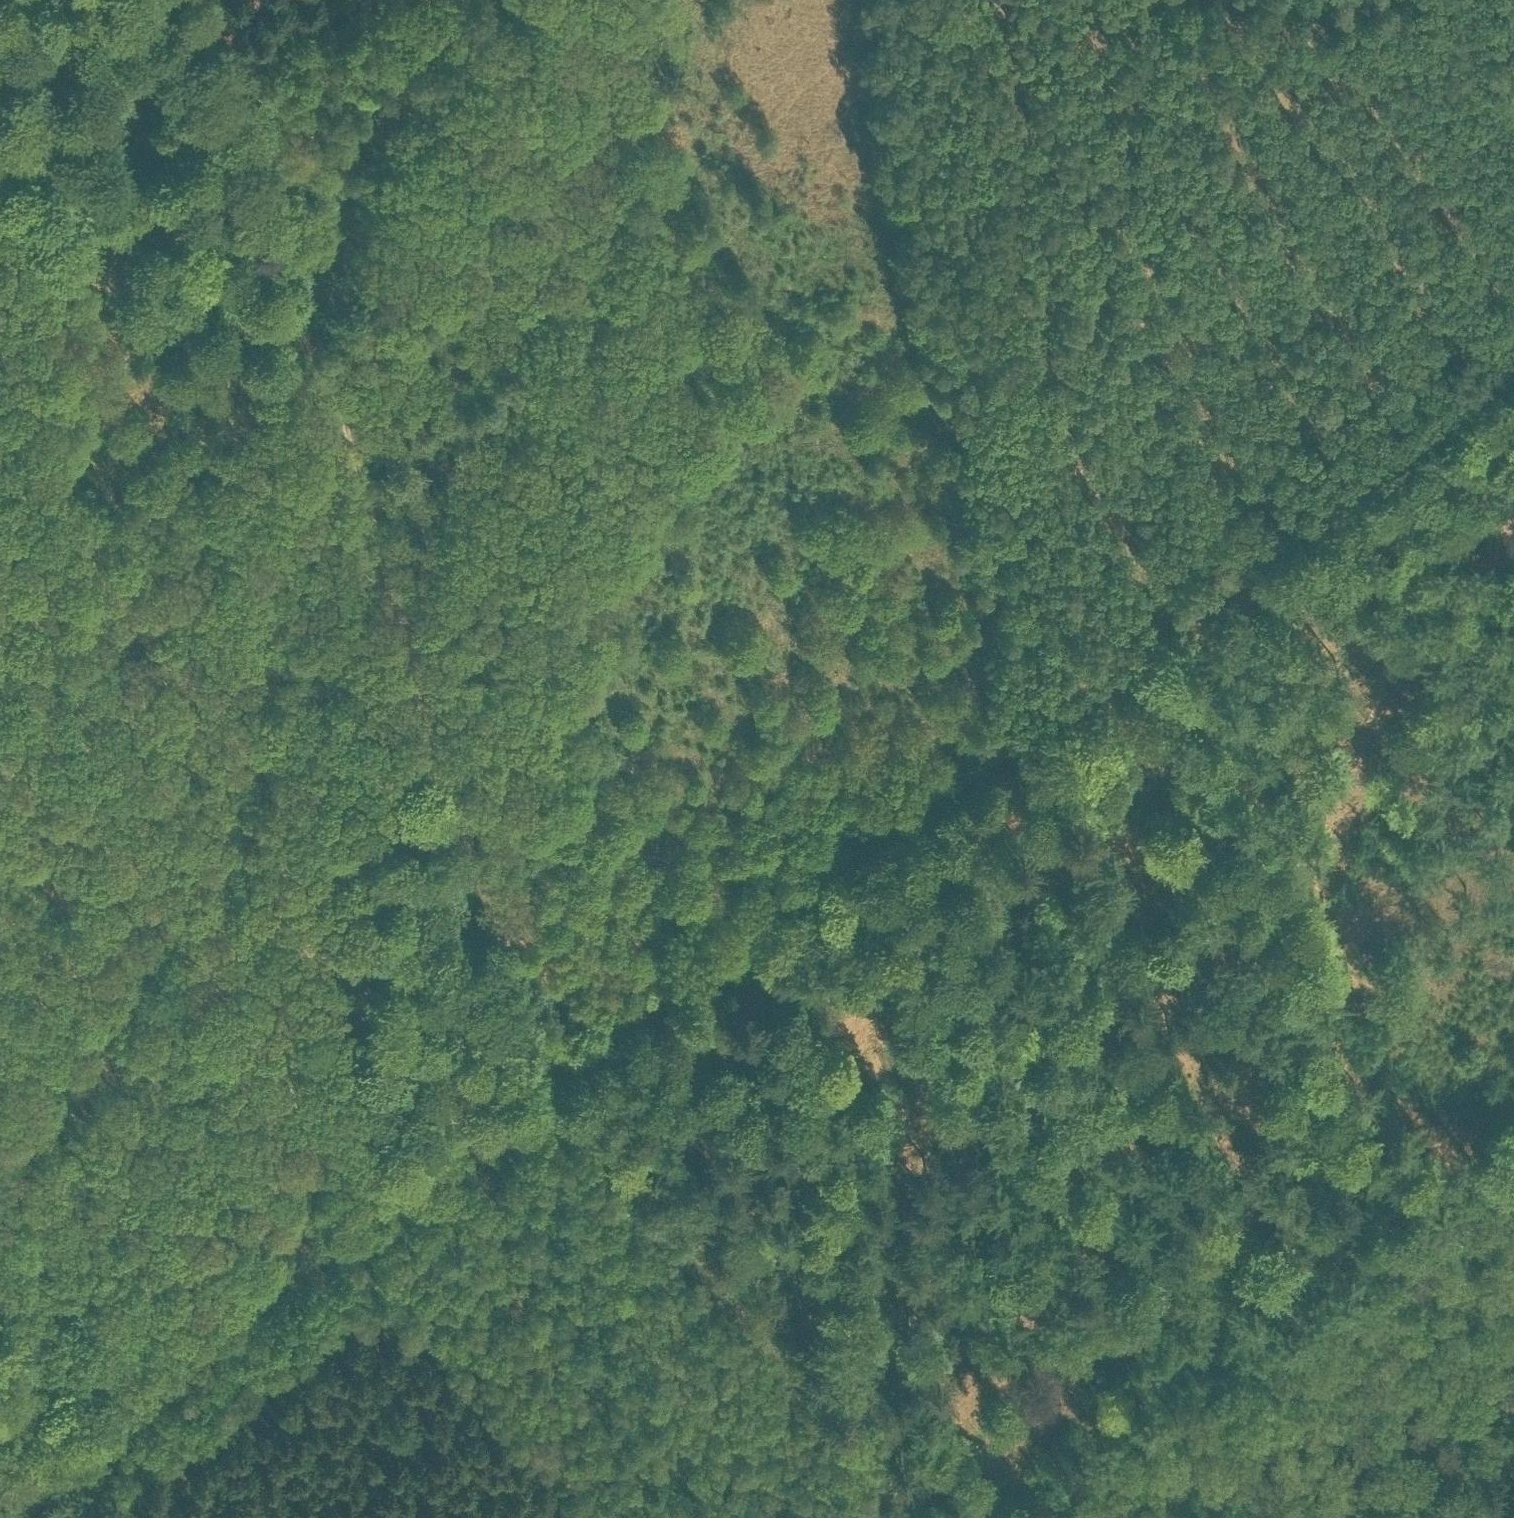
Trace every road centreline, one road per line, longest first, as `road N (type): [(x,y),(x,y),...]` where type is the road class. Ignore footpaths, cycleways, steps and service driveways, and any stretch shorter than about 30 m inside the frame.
road 1 (track): [(555,1085),(529,1039),(232,57)]
road 2 (track): [(1017,742),(1244,856),(1273,890),(1287,932),(1304,1078),(1318,1114),(1342,1141),(1403,1167),(1513,1180)]
road 3 (track): [(41,1463),(555,1085)]
road 4 (track): [(1513,374),(1017,742)]
road 5 (track): [(1017,742),(555,1085)]
road 6 (track): [(555,1085),(922,1517)]
road 7 (track): [(0,152),(232,57)]
road 8 (track): [(232,57),(372,0)]

